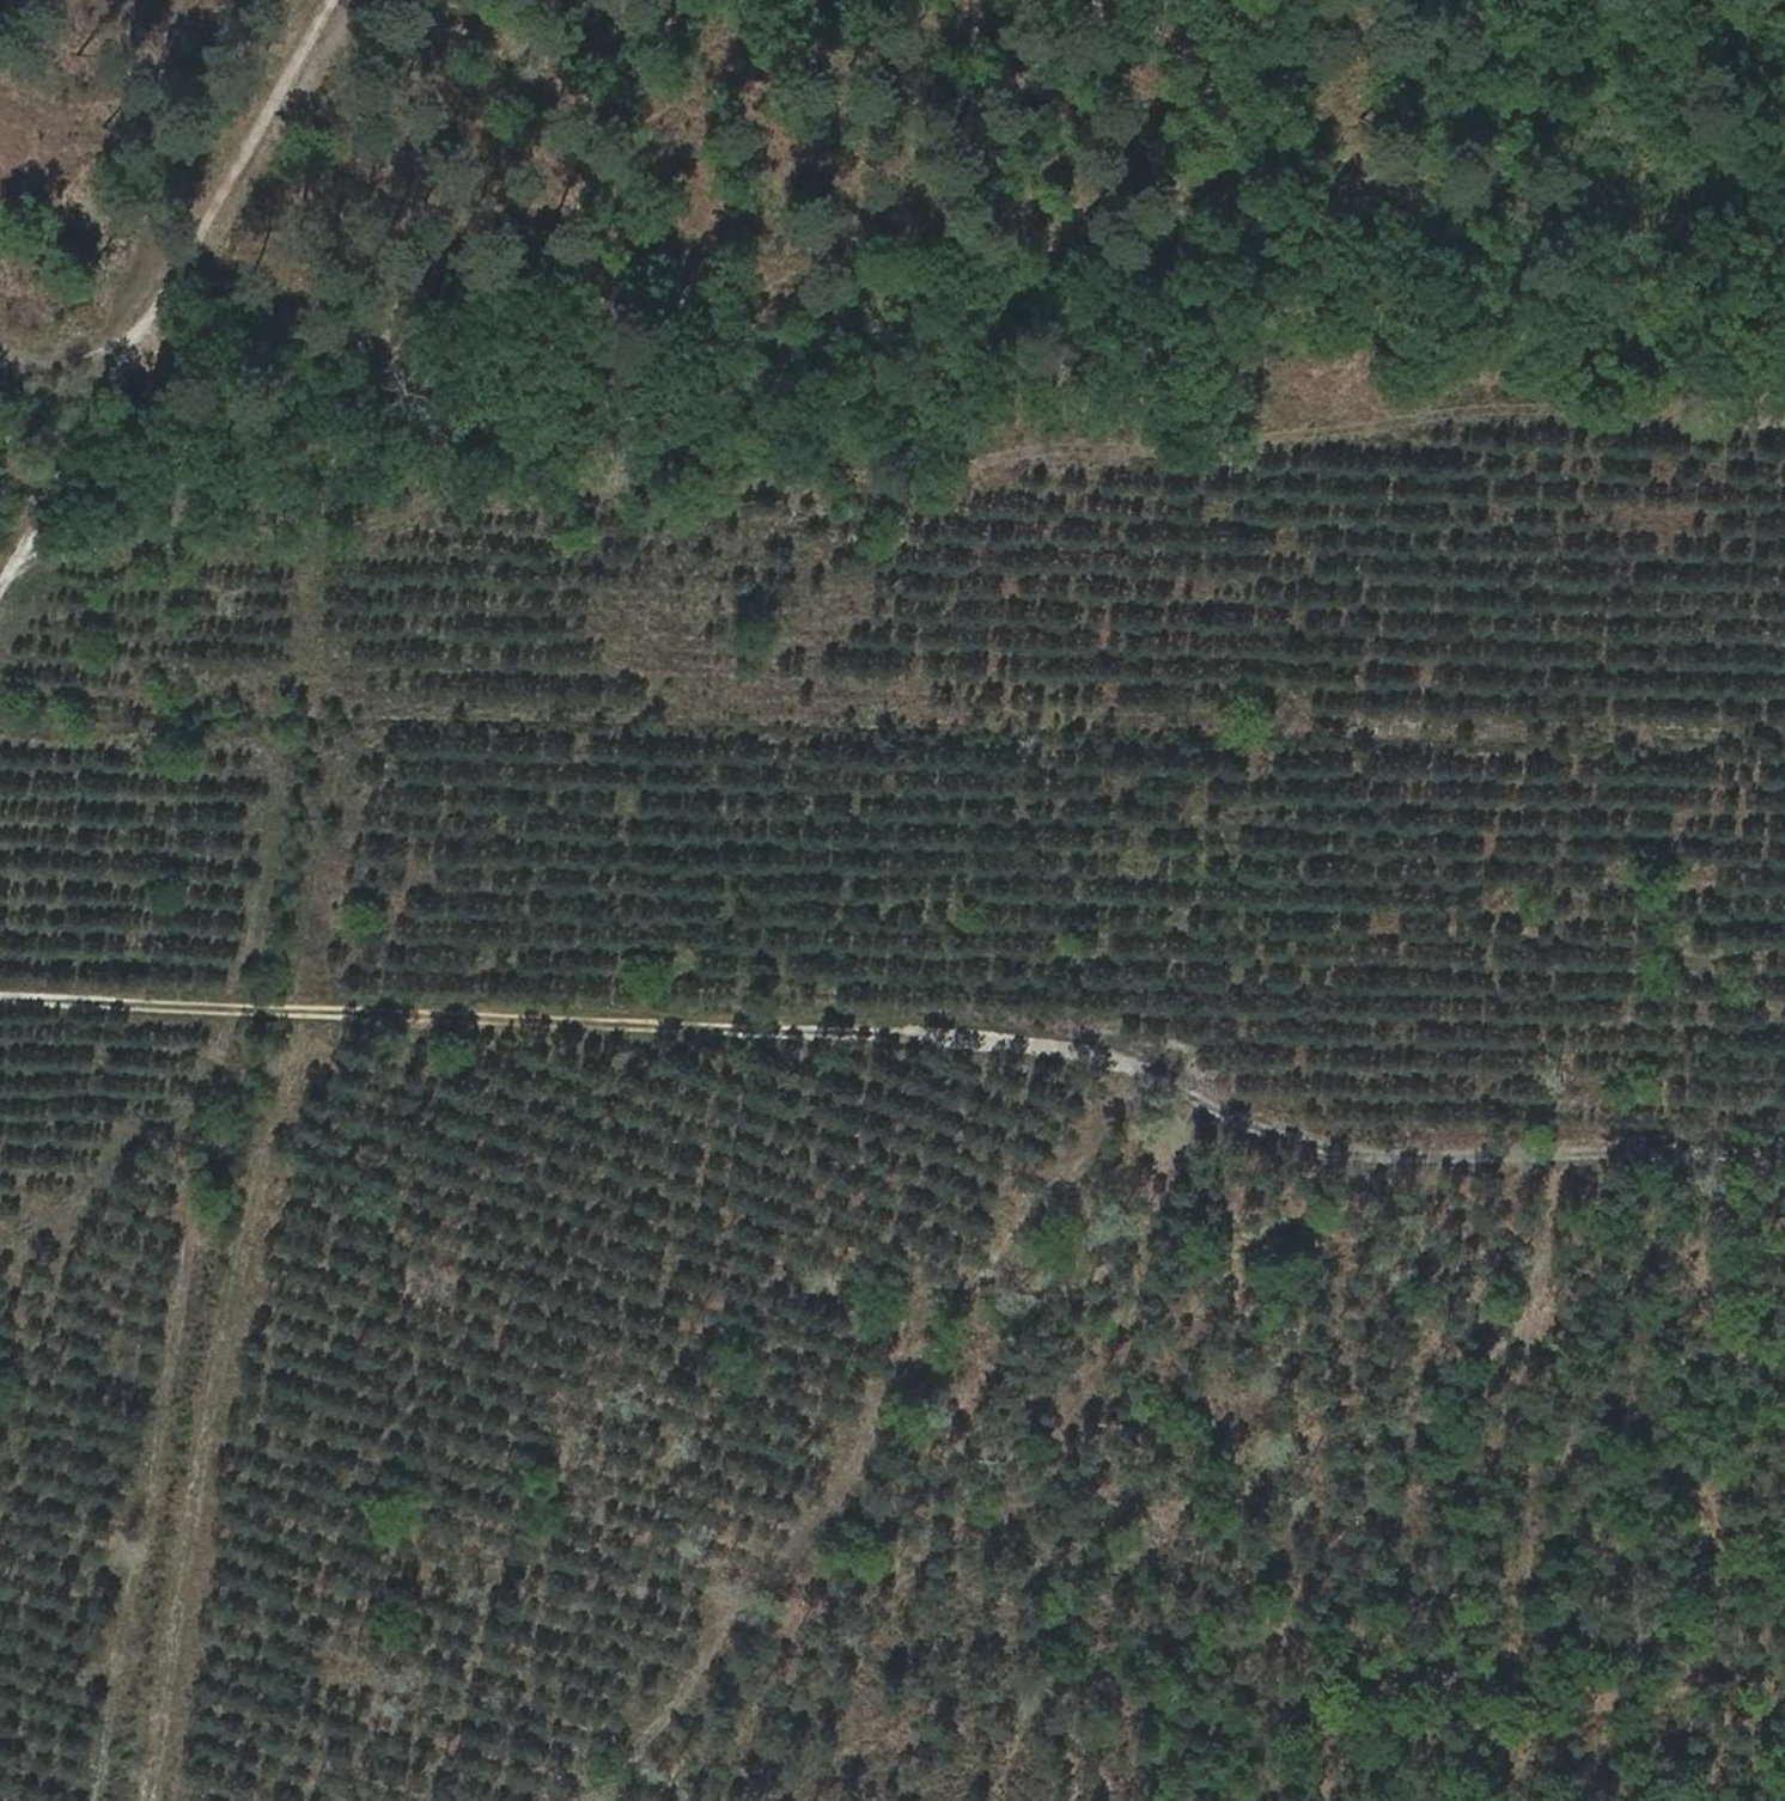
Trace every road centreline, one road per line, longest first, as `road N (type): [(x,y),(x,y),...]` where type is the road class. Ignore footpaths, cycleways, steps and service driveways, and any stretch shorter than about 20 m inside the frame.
road 1 (track): [(326,0),(64,478)]
road 2 (track): [(0,592),(64,478)]

